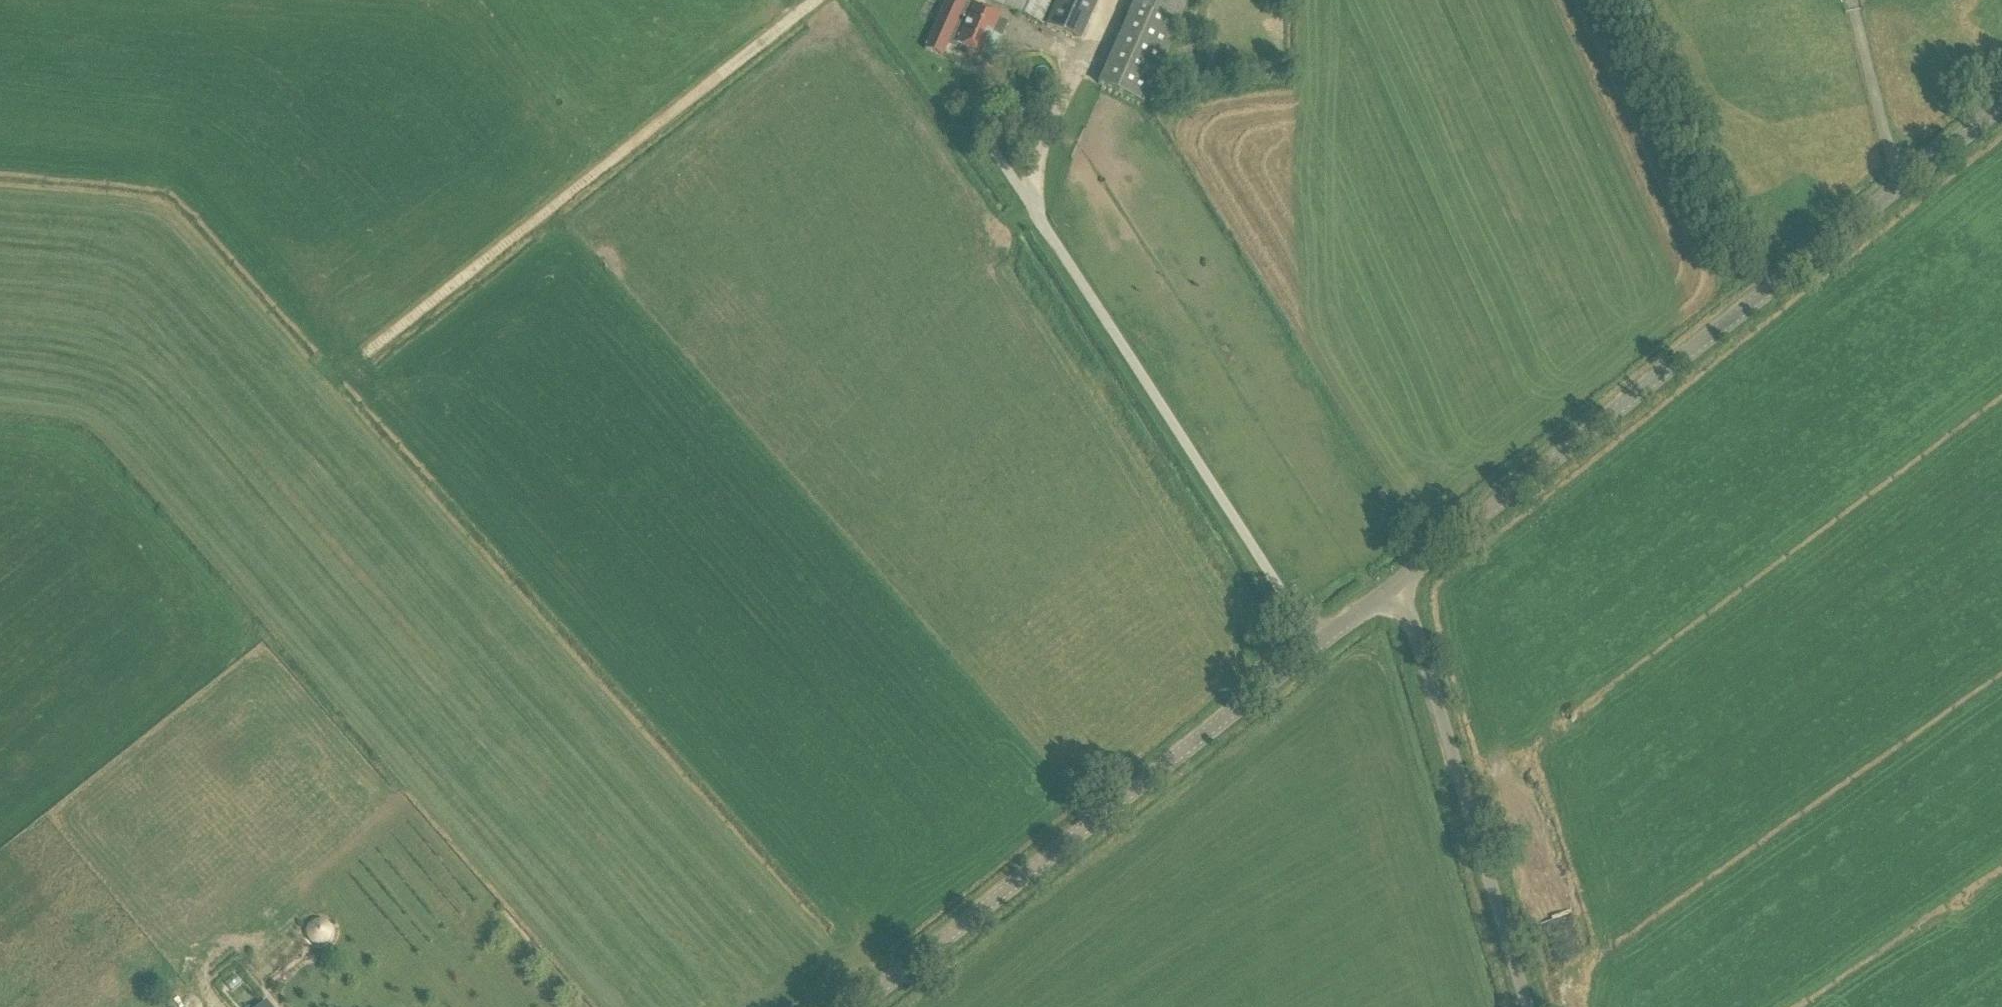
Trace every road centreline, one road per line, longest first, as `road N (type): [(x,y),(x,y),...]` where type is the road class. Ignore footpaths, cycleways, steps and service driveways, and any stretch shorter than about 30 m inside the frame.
road 1 (tertiary): [(1397,584),(2001,107)]
road 2 (tertiary): [(858,1006),(1397,584)]
road 3 (unclassified): [(1526,1006),(1397,584)]

